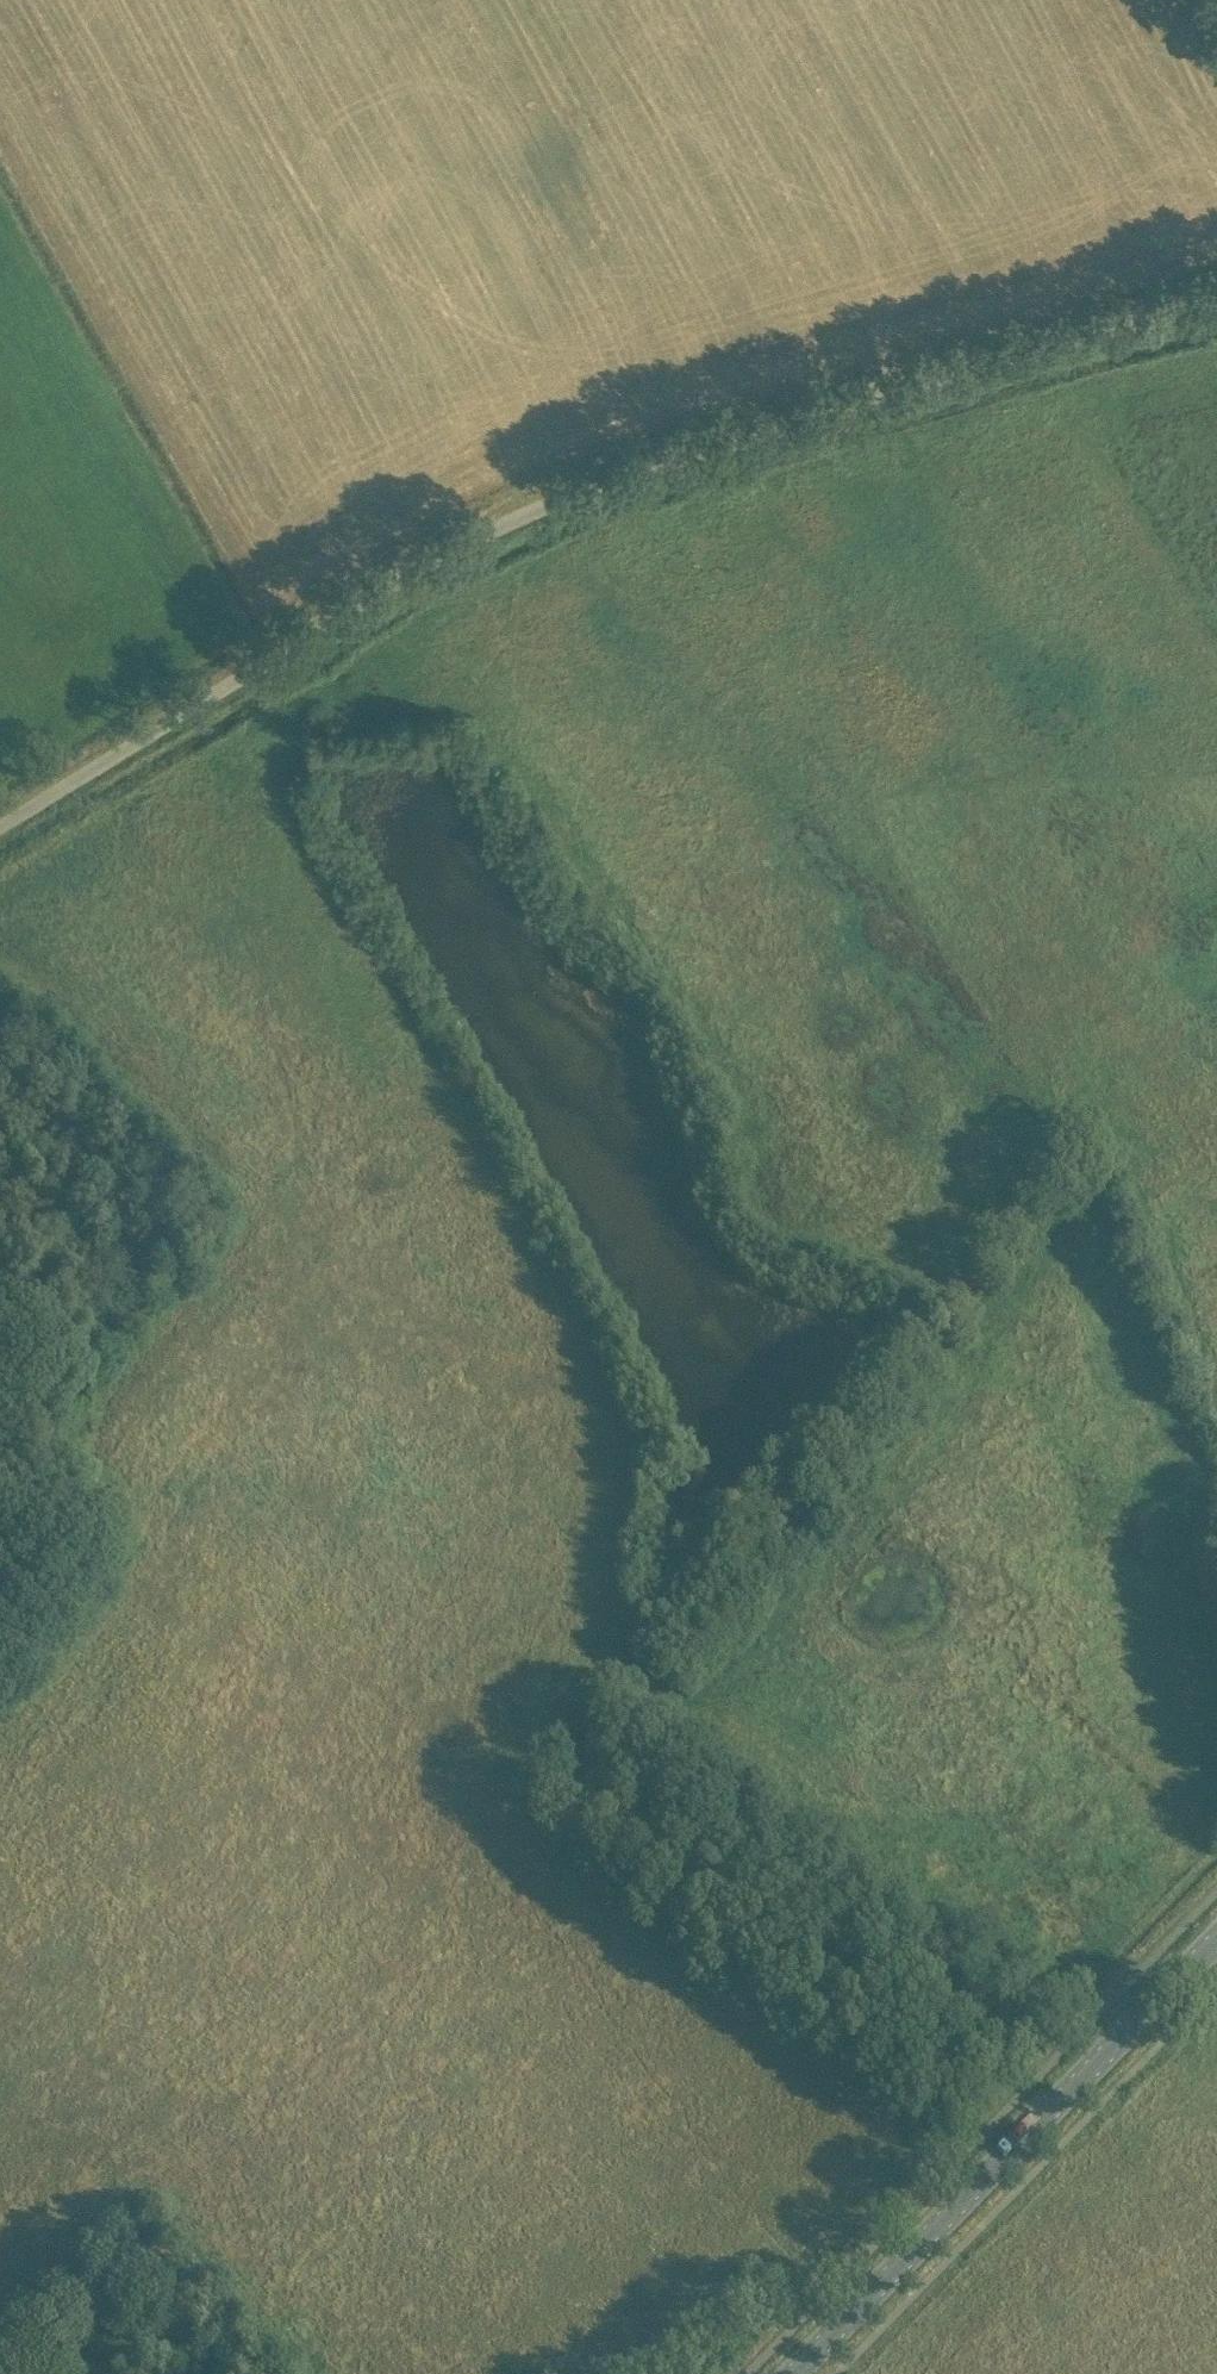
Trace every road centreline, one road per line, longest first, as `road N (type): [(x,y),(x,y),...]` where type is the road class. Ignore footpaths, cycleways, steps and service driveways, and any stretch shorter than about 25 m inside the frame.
road 1 (unclassified): [(0,828),(472,537),(545,505),(1216,297)]
road 2 (secondary): [(791,2373),(1216,1942)]
road 3 (track): [(0,1428),(110,1545)]

